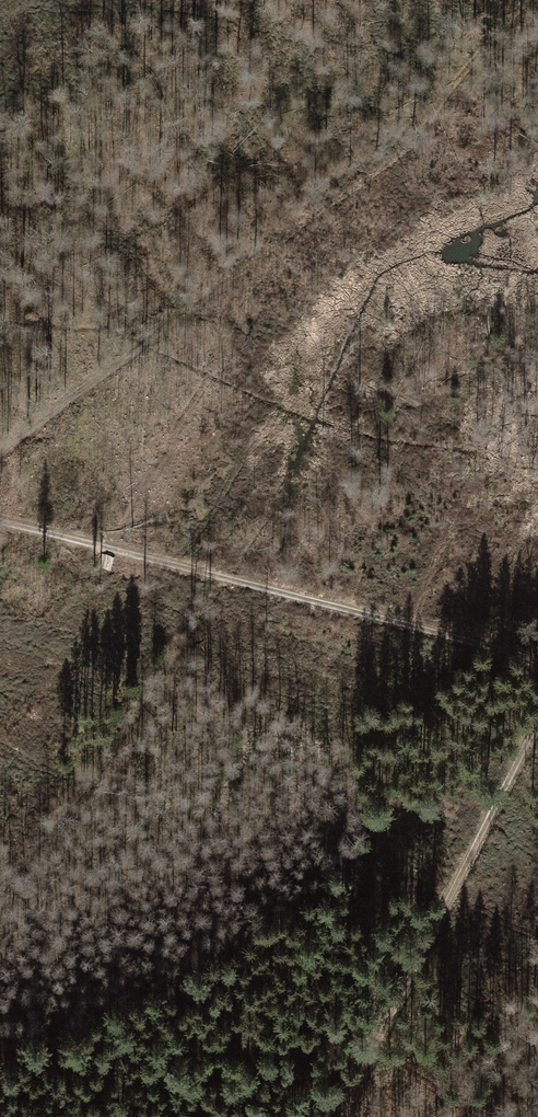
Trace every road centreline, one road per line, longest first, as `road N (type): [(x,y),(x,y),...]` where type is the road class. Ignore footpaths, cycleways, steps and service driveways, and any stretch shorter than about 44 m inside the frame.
road 1 (track): [(0,523),(537,662)]
road 2 (track): [(0,438),(418,147)]
road 3 (track): [(537,726),(341,1116)]

